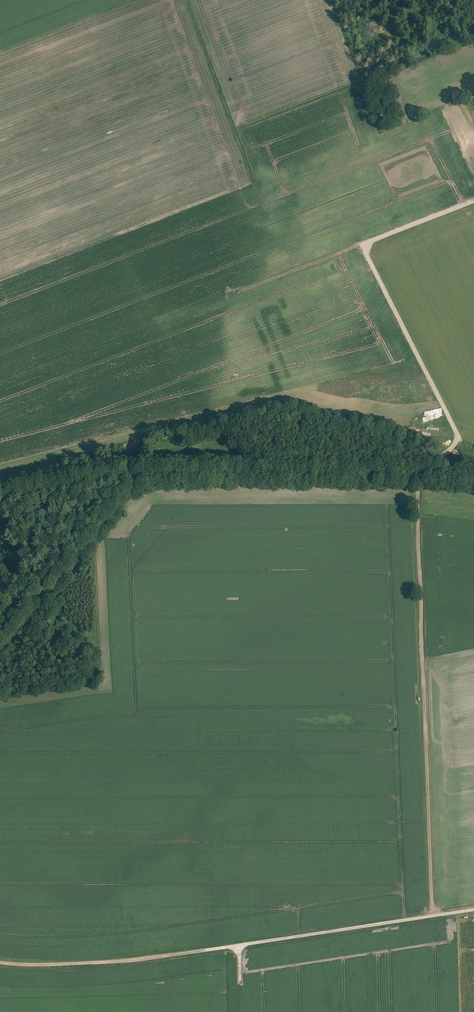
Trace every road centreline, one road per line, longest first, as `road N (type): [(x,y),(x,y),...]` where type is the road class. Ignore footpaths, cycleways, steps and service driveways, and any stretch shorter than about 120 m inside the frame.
road 1 (track): [(435,915),(417,534),(428,471)]
road 2 (track): [(136,474),(442,471),(473,478)]
road 3 (unclassified): [(205,950),(473,909)]
road 4 (track): [(136,474),(0,651)]
road 5 (track): [(0,962),(93,963),(205,950)]
road 6 (track): [(0,498),(136,474)]

